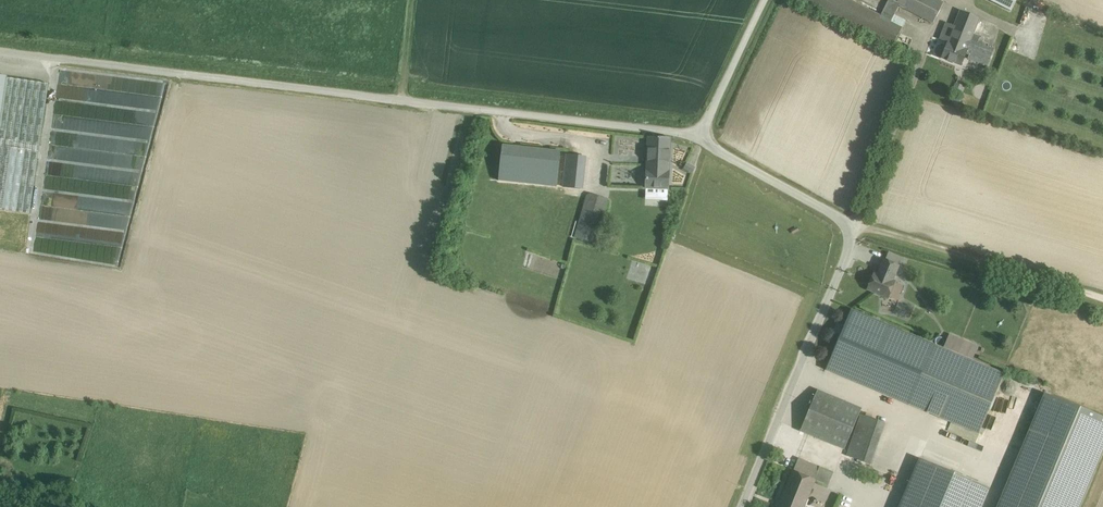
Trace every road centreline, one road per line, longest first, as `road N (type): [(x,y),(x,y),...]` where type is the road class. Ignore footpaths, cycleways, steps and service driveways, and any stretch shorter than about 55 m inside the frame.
road 1 (unclassified): [(0,54),(698,138)]
road 2 (unclassified): [(741,506),(855,229),(698,138)]
road 3 (track): [(1102,300),(855,229)]
road 4 (unclassified): [(698,138),(765,0)]

